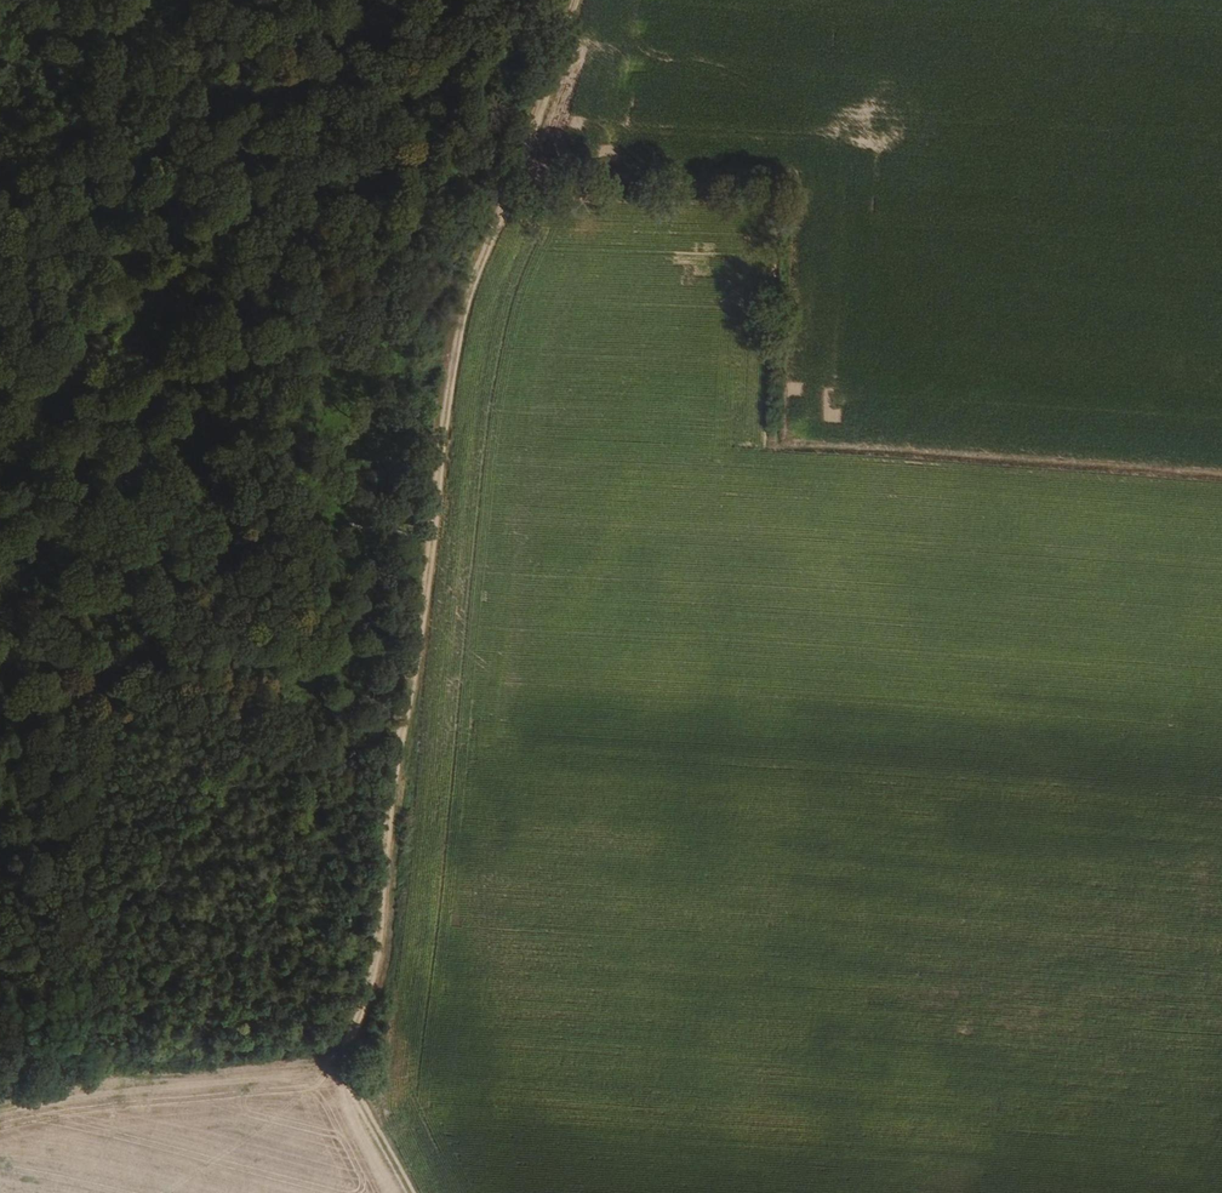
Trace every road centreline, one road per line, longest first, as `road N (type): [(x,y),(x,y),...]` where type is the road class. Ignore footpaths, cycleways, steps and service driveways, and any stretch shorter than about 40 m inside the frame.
road 1 (track): [(589,0),(460,331),(372,978),(339,1051),(406,1192)]
road 2 (track): [(480,283),(160,174),(162,0)]

